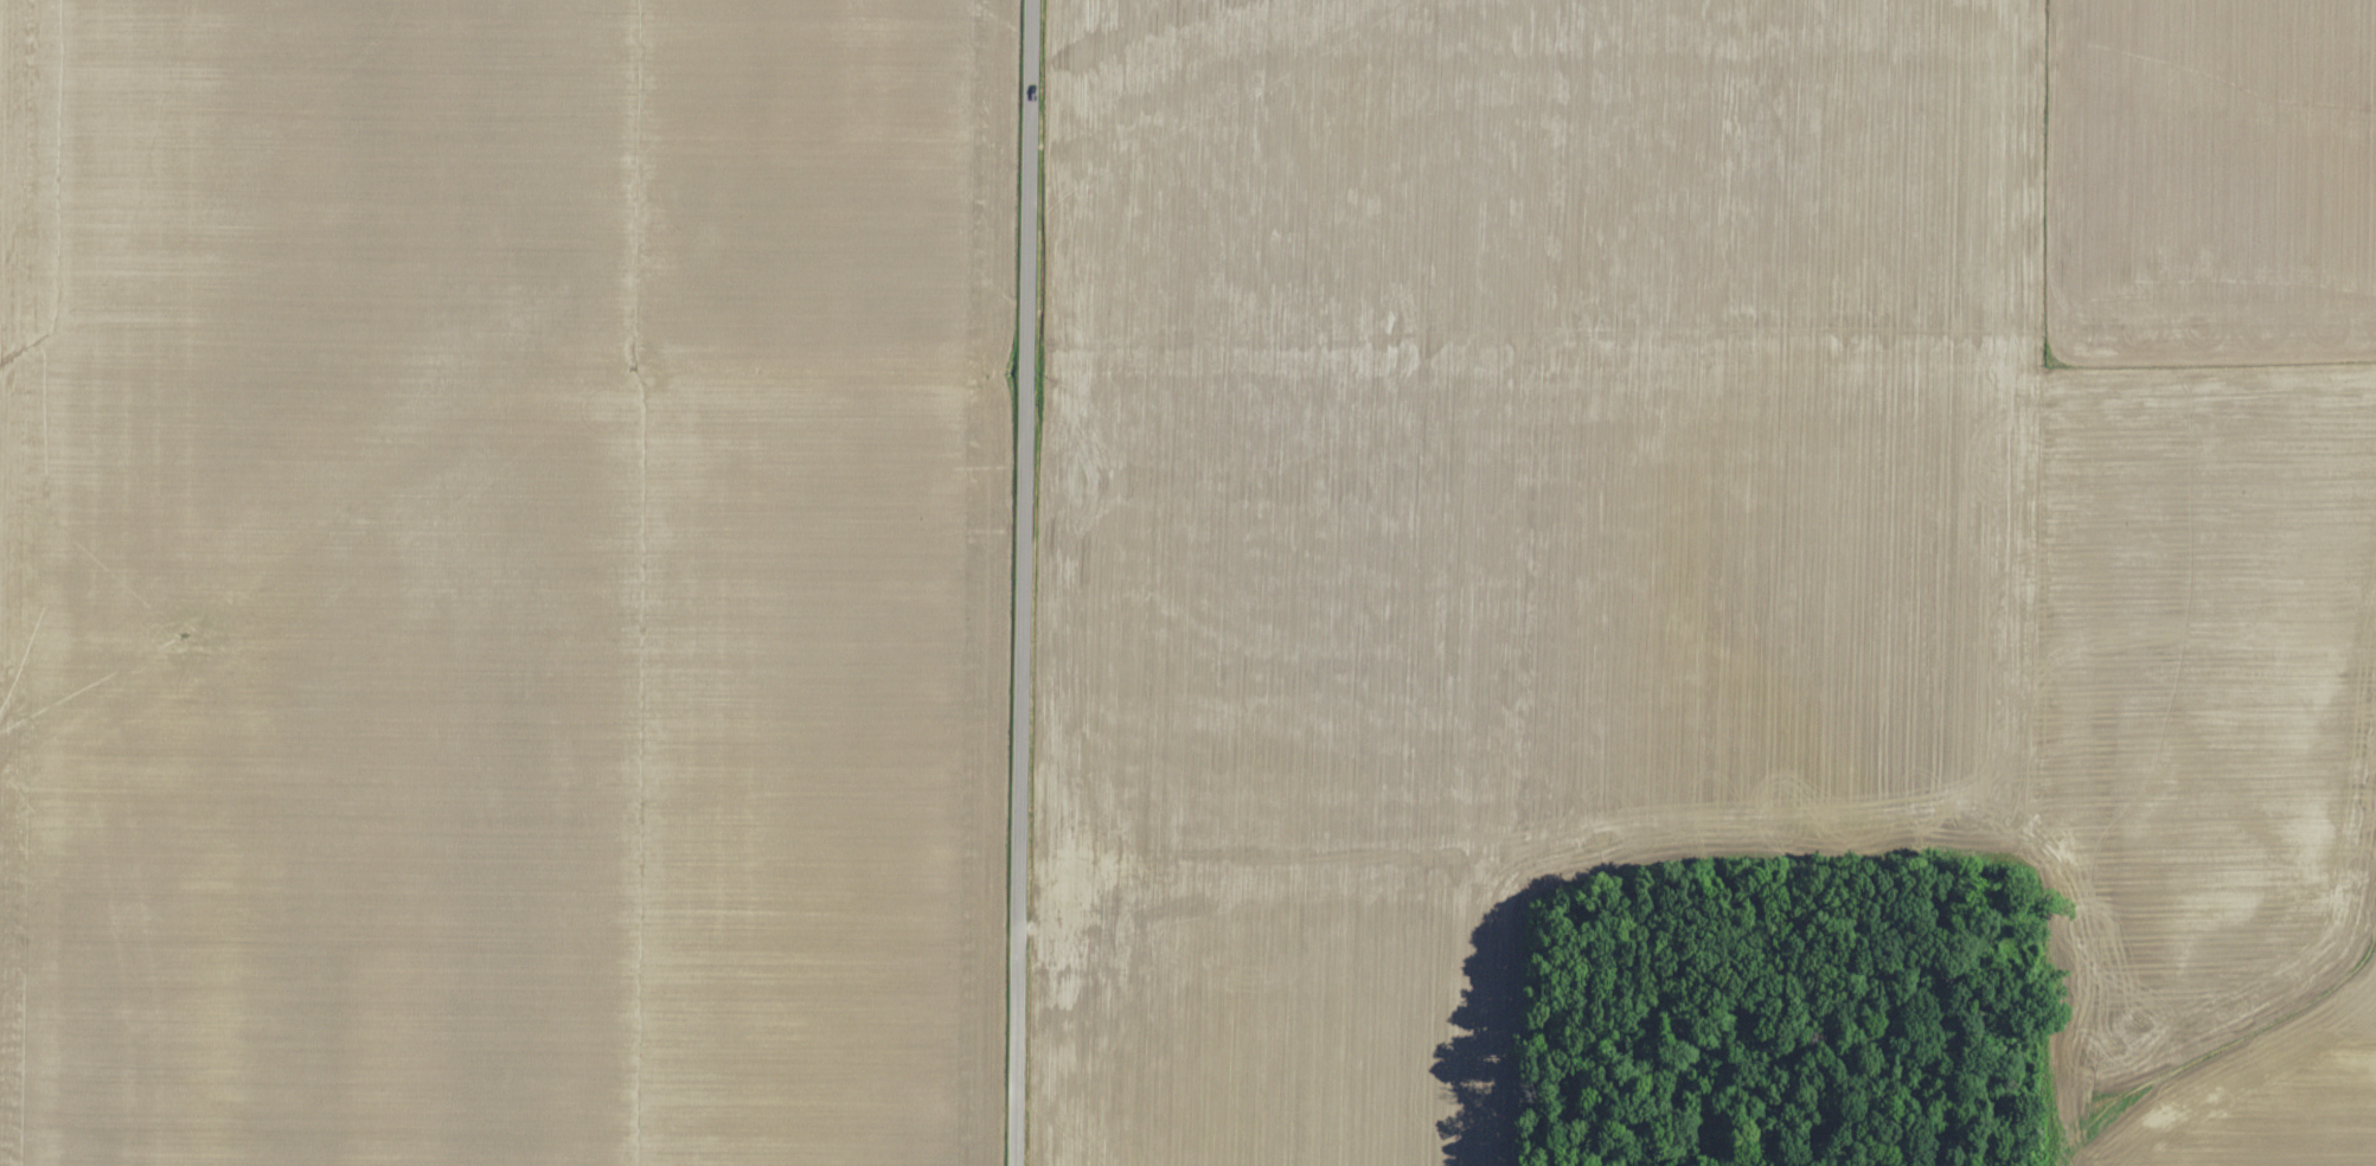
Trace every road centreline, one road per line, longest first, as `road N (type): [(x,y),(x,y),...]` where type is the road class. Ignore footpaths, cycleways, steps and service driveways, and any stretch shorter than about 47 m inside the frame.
road 1 (residential): [(1014,1165),(1031,0)]

